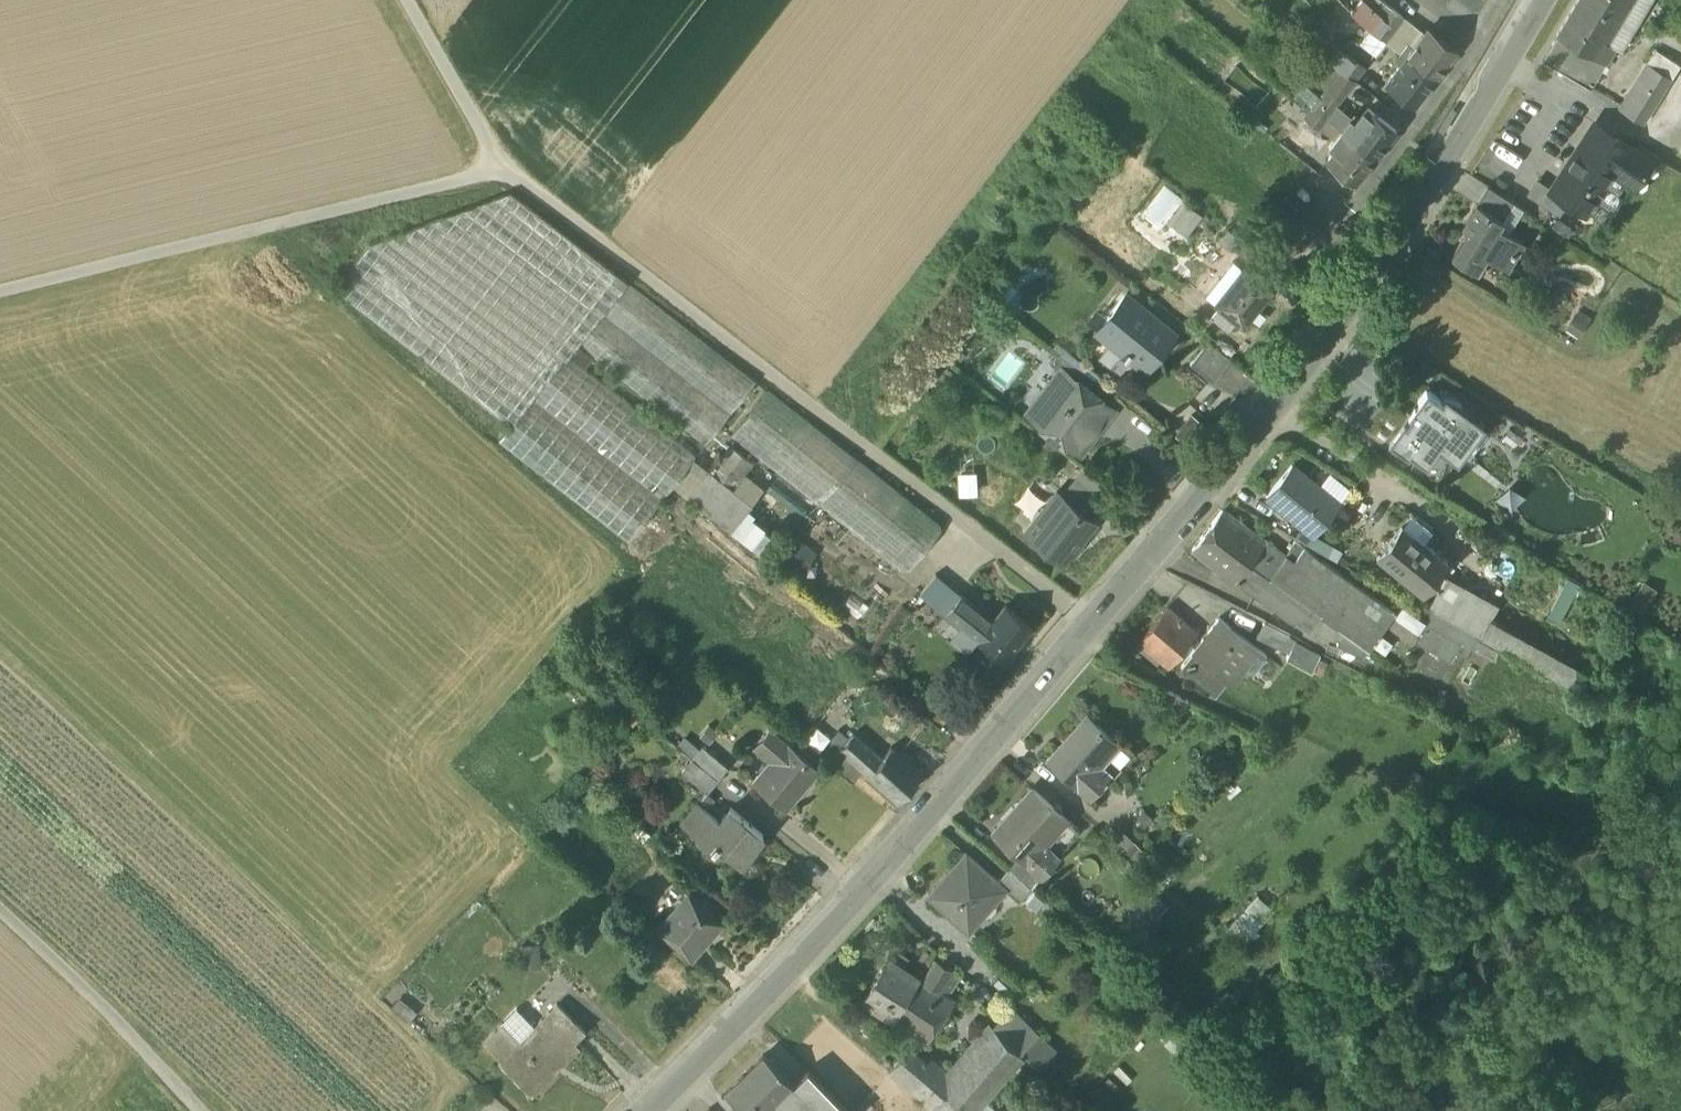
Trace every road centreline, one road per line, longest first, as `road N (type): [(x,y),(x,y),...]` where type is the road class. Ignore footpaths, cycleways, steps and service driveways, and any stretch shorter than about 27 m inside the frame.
road 1 (secondary): [(657,1110),(776,992),(1284,391),(1464,134),(1541,0)]
road 2 (track): [(501,167),(1091,627)]
road 3 (track): [(0,291),(501,167)]
road 4 (track): [(0,911),(199,1110)]
road 5 (track): [(501,167),(406,0)]

